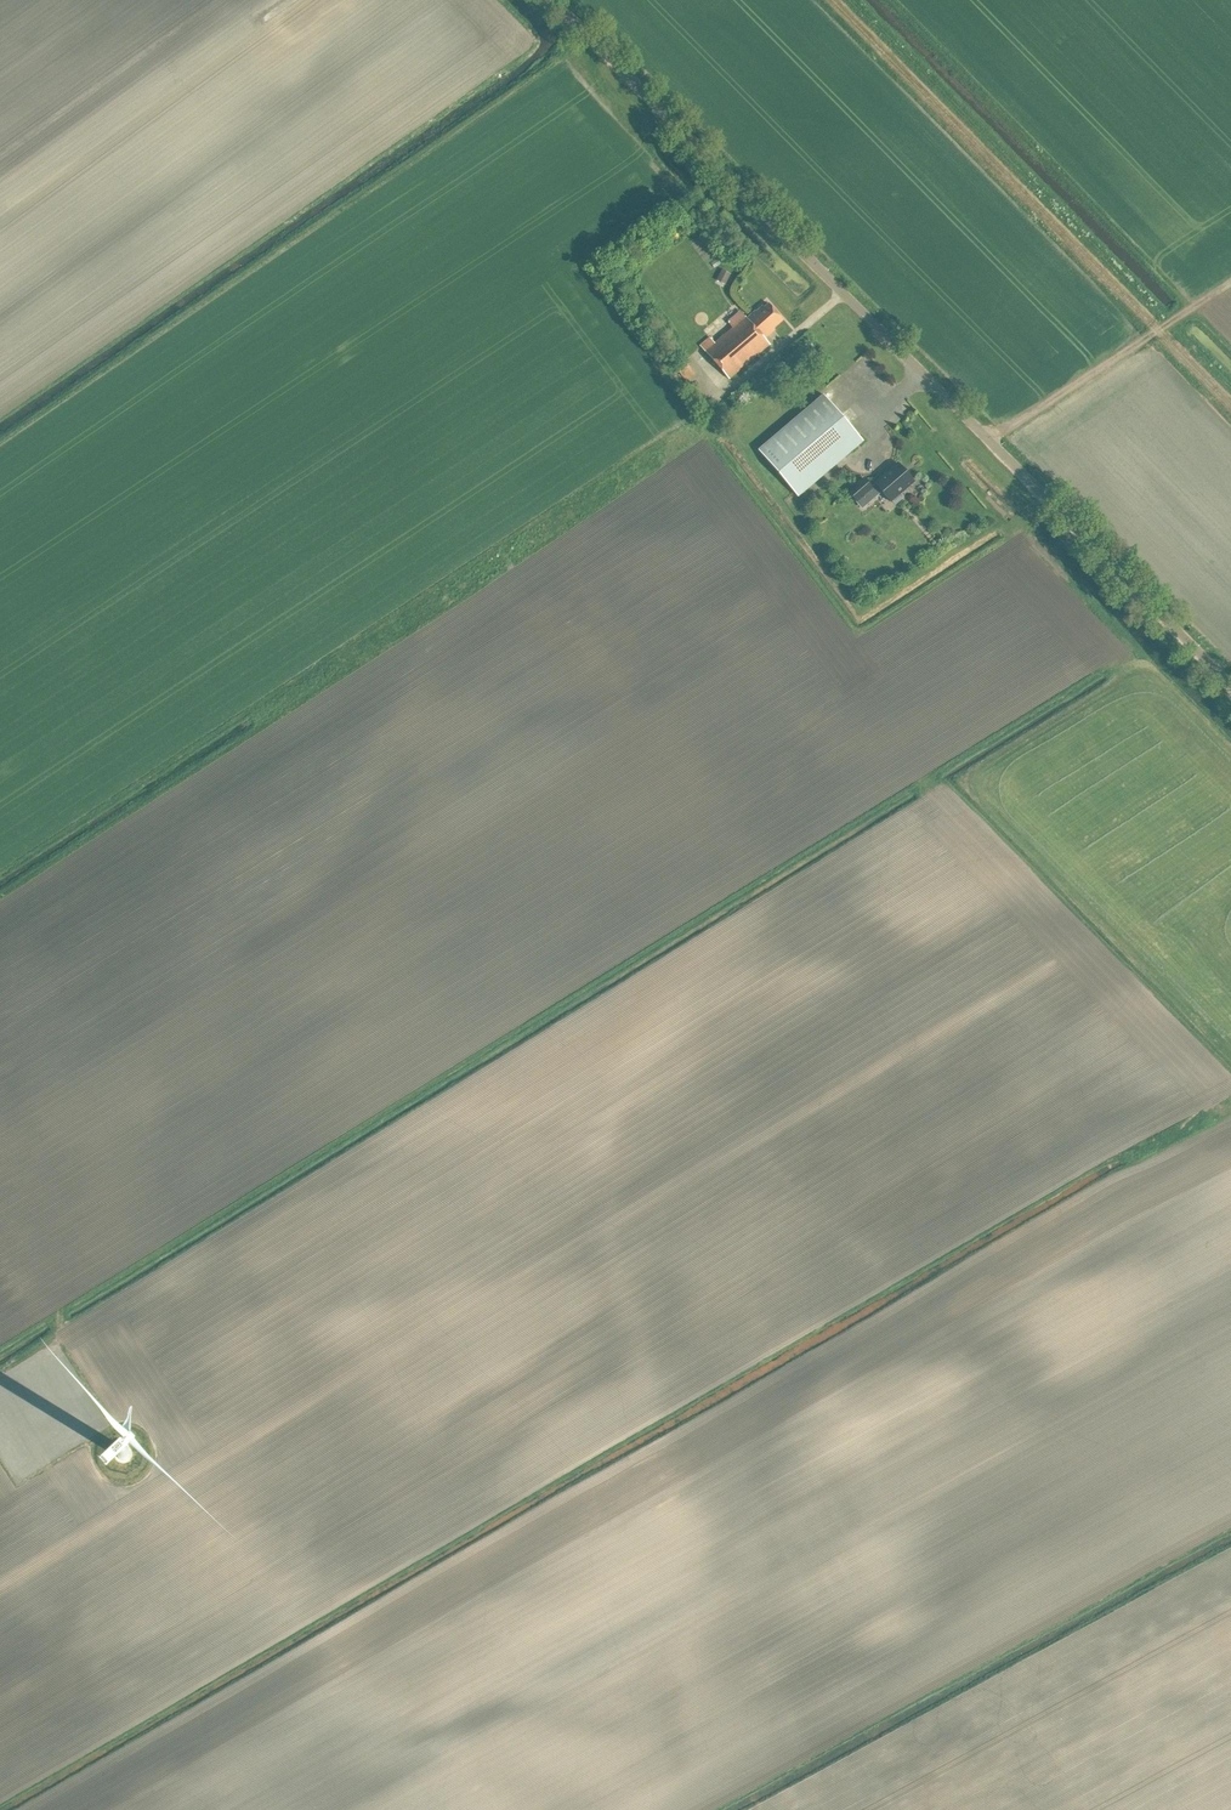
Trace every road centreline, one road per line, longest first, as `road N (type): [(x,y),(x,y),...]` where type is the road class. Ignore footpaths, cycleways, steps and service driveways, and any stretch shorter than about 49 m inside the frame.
road 1 (unclassified): [(1230,685),(551,0)]
road 2 (track): [(988,440),(1230,282)]

